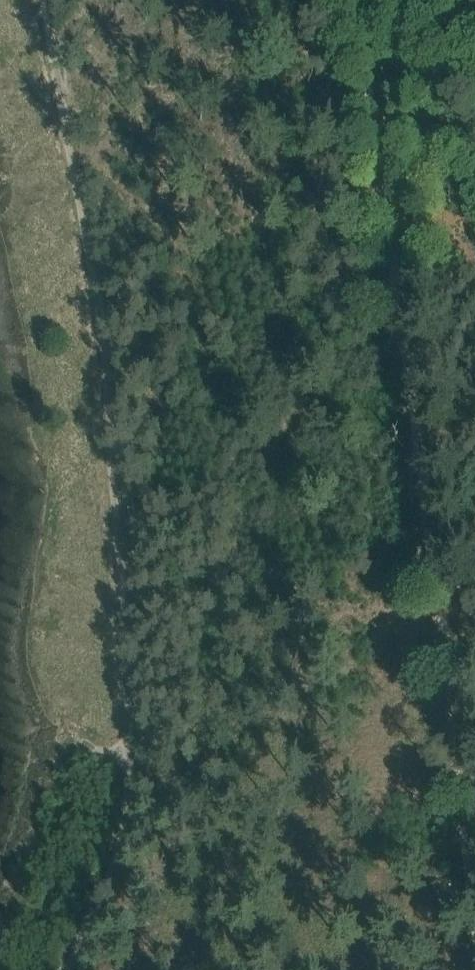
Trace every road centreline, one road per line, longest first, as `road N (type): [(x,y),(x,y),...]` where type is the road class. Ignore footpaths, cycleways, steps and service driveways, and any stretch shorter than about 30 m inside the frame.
road 1 (track): [(44,0),(103,328),(128,734),(120,840),(70,969)]
road 2 (track): [(467,969),(326,0)]

